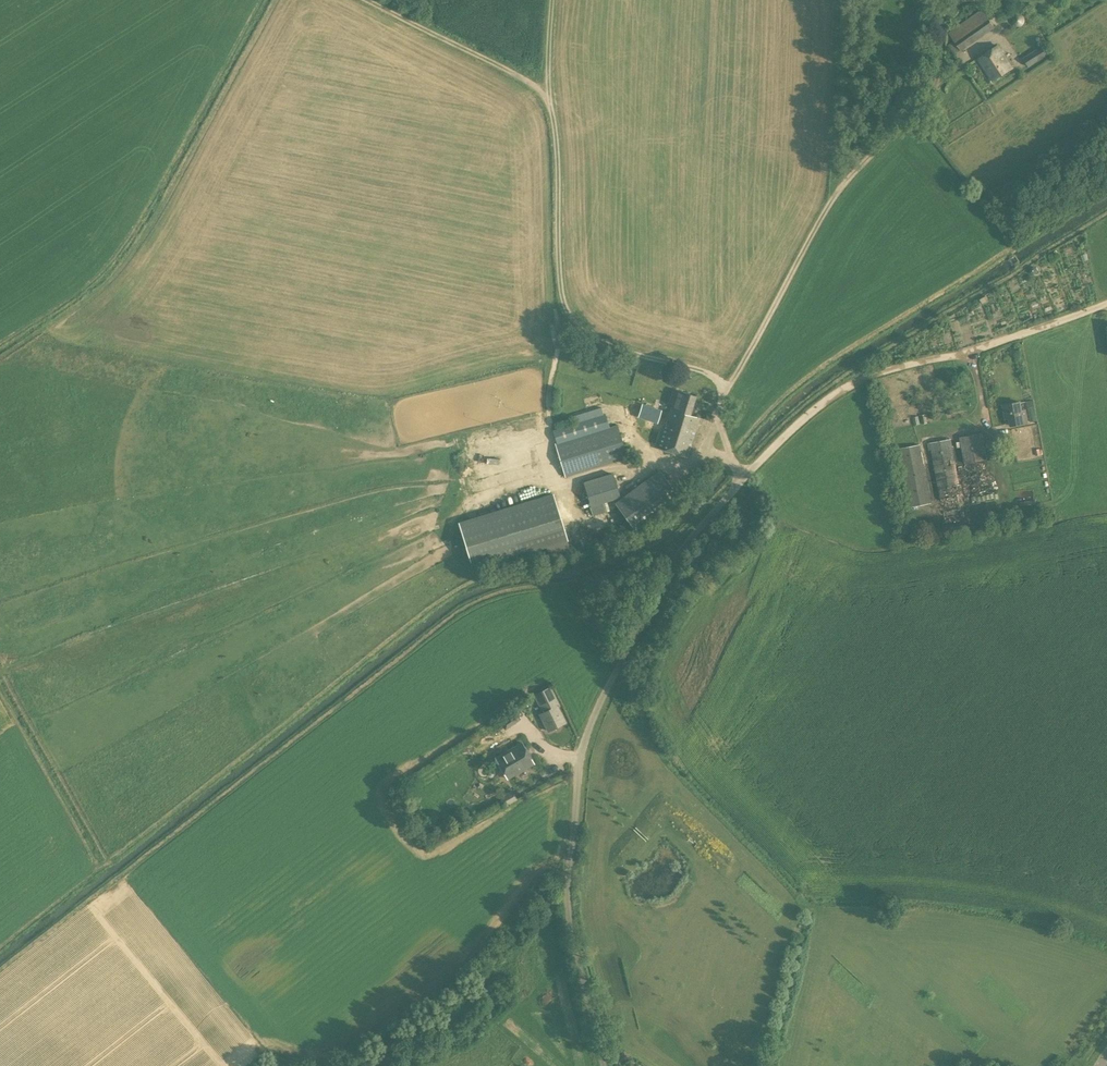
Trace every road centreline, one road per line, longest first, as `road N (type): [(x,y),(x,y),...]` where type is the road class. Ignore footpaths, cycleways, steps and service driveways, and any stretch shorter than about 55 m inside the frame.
road 1 (unclassified): [(603,1065),(568,906),(580,754),(676,558),(763,457)]
road 2 (track): [(729,395),(708,377),(593,339),(571,320),(560,290),(556,146),(543,95),(363,0)]
road 3 (track): [(744,476),(718,420),(756,336),(823,210),(933,93),(944,19),(976,0)]
road 4 (track): [(763,457),(819,407),(867,379),(1106,303)]

